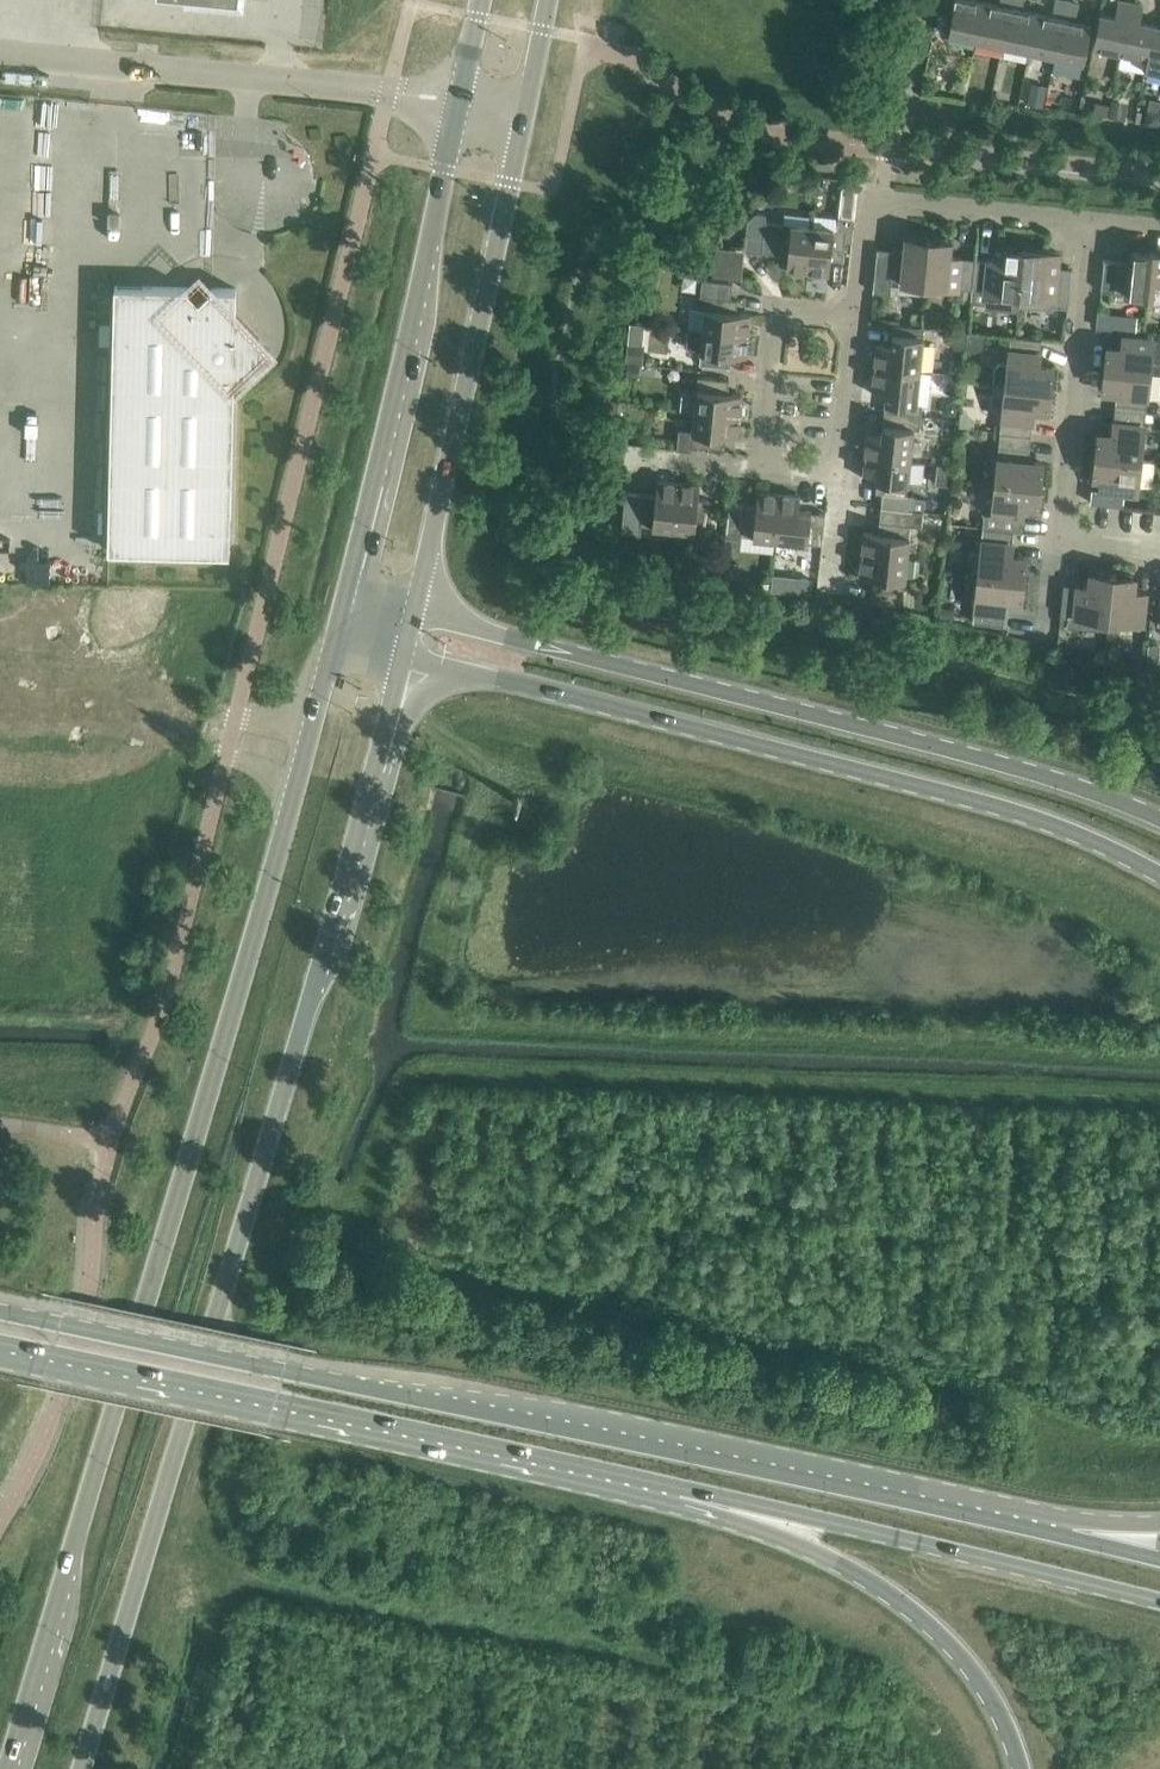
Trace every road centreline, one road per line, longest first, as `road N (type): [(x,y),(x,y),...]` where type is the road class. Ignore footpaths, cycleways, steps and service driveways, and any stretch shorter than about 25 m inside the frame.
road 1 (secondary): [(344,608),(6,1768)]
road 2 (secondary): [(84,1768),(403,655)]
road 3 (secondary): [(1020,1521),(0,1310)]
road 4 (secondary): [(403,655),(1051,821),(1159,876)]
road 5 (secondary): [(1159,819),(1086,788),(413,607)]
road 6 (secondary): [(0,1344),(693,1488)]
road 7 (secondary): [(459,98),(344,608)]
road 8 (secondary): [(413,607),(526,105)]
road 9 (secondary): [(693,1488),(1159,1602)]
road 10 (unclassified): [(0,52),(459,98)]
road 11 (secondary): [(693,1488),(929,1626),(978,1680),(1018,1768)]
road 12 (residential): [(855,315),(865,229),(885,202),(1096,221)]
road 13 (residential): [(1058,542),(1096,221)]
road 14 (residential): [(759,468),(774,322),(788,307),(855,315)]
road 15 (residential): [(838,474),(855,315)]
road 16 (secondary): [(1159,1559),(1020,1521)]
road 17 (secondary): [(1159,1517),(1020,1521)]
road 18 (residential): [(901,133),(927,0)]
road 19 (residential): [(625,458),(759,468)]

